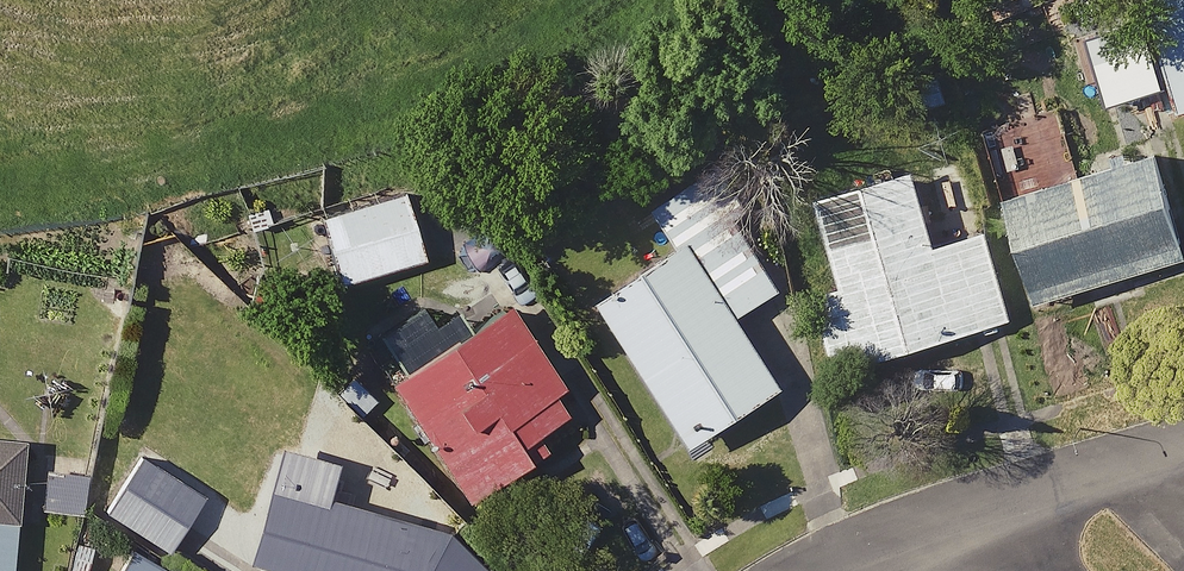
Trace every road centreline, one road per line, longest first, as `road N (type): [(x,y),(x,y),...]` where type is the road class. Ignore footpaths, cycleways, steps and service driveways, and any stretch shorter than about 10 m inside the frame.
road 1 (residential): [(976,519),(1183,450)]
road 2 (residential): [(847,570),(976,519)]

